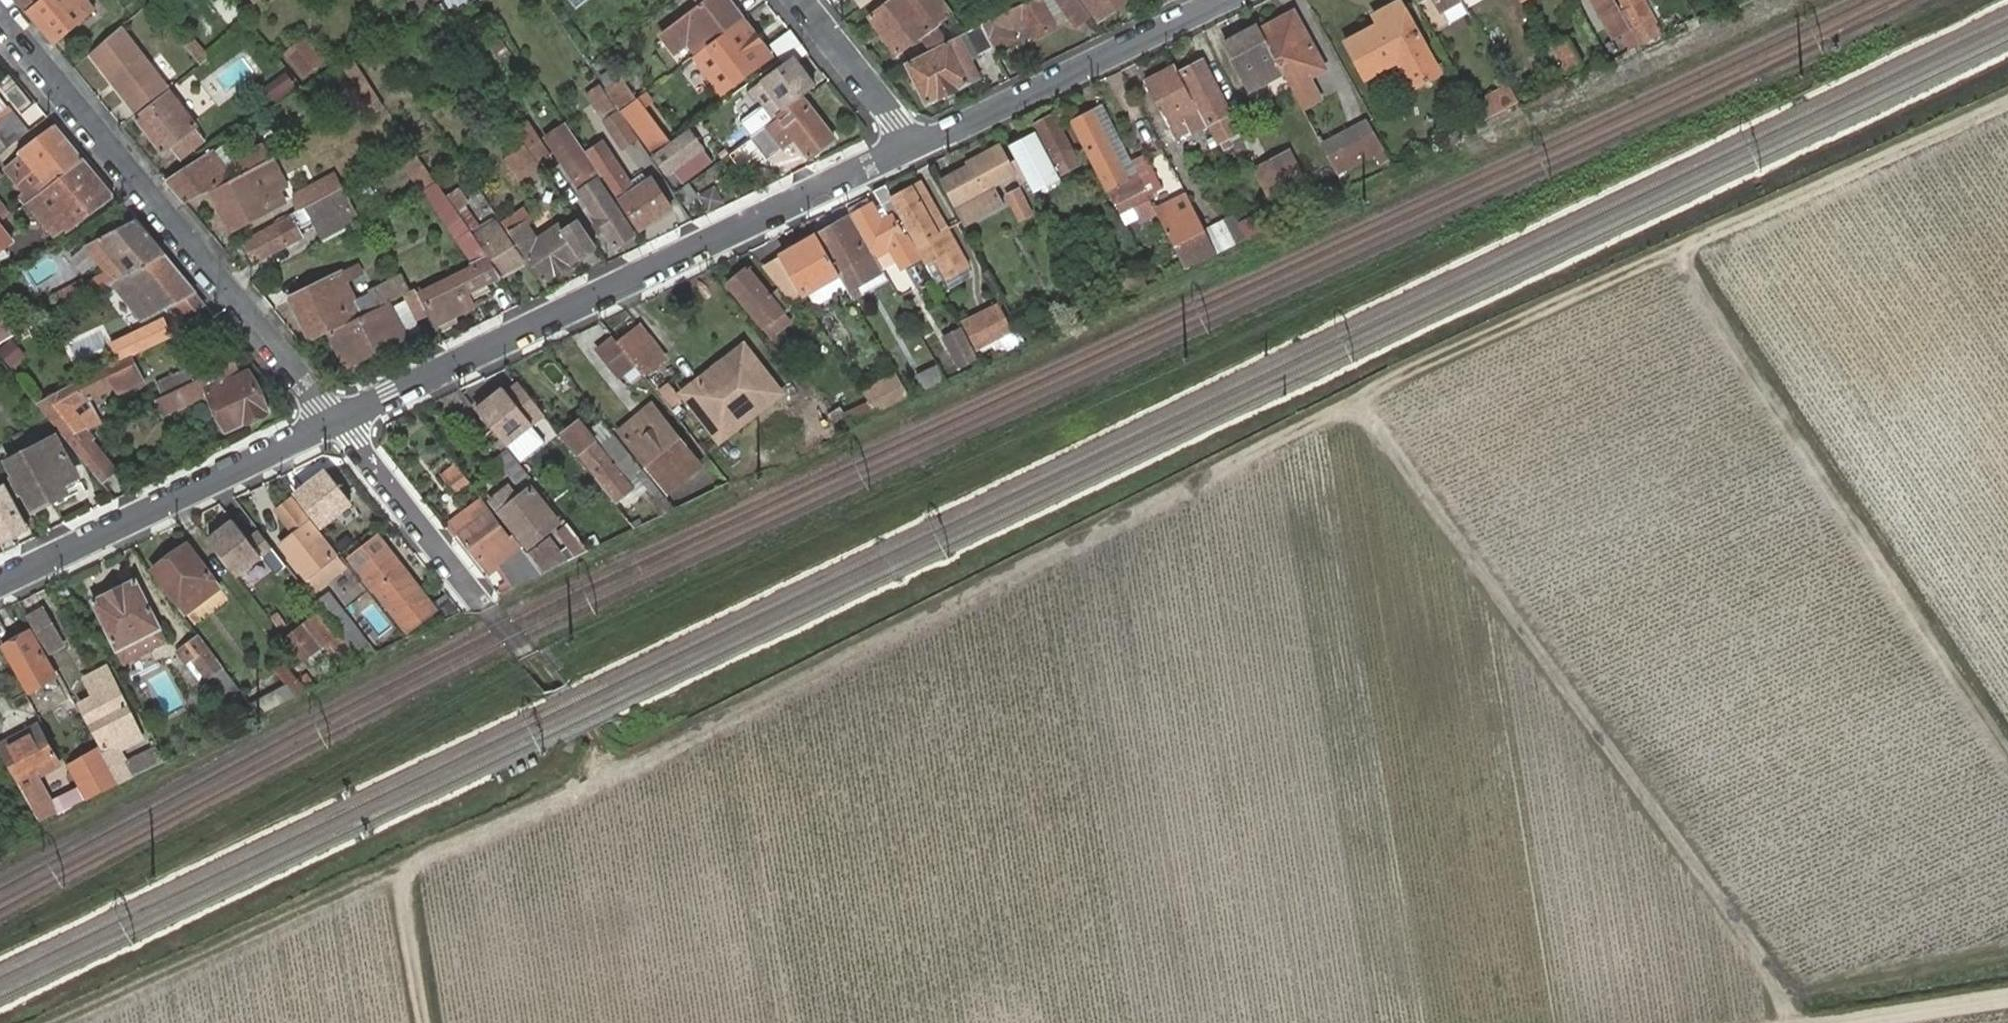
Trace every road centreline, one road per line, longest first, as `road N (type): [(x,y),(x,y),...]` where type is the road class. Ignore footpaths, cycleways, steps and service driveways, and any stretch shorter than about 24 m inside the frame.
road 1 (track): [(424,1022),(399,869),(1295,440),(1431,362),(2007,94)]
road 2 (track): [(1363,401),(1812,1022)]
road 3 (residential): [(344,423),(913,145)]
road 4 (track): [(1670,254),(2007,761)]
road 5 (residential): [(0,16),(344,423)]
road 6 (residential): [(0,584),(344,423)]
road 7 (track): [(60,1022),(399,869)]
road 8 (residential): [(913,145),(1216,0)]
road 9 (track): [(473,596),(621,766)]
road 10 (residential): [(344,423),(473,596)]
road 11 (residential): [(913,145),(801,0)]
road 12 (track): [(2007,1009),(1884,1022)]

